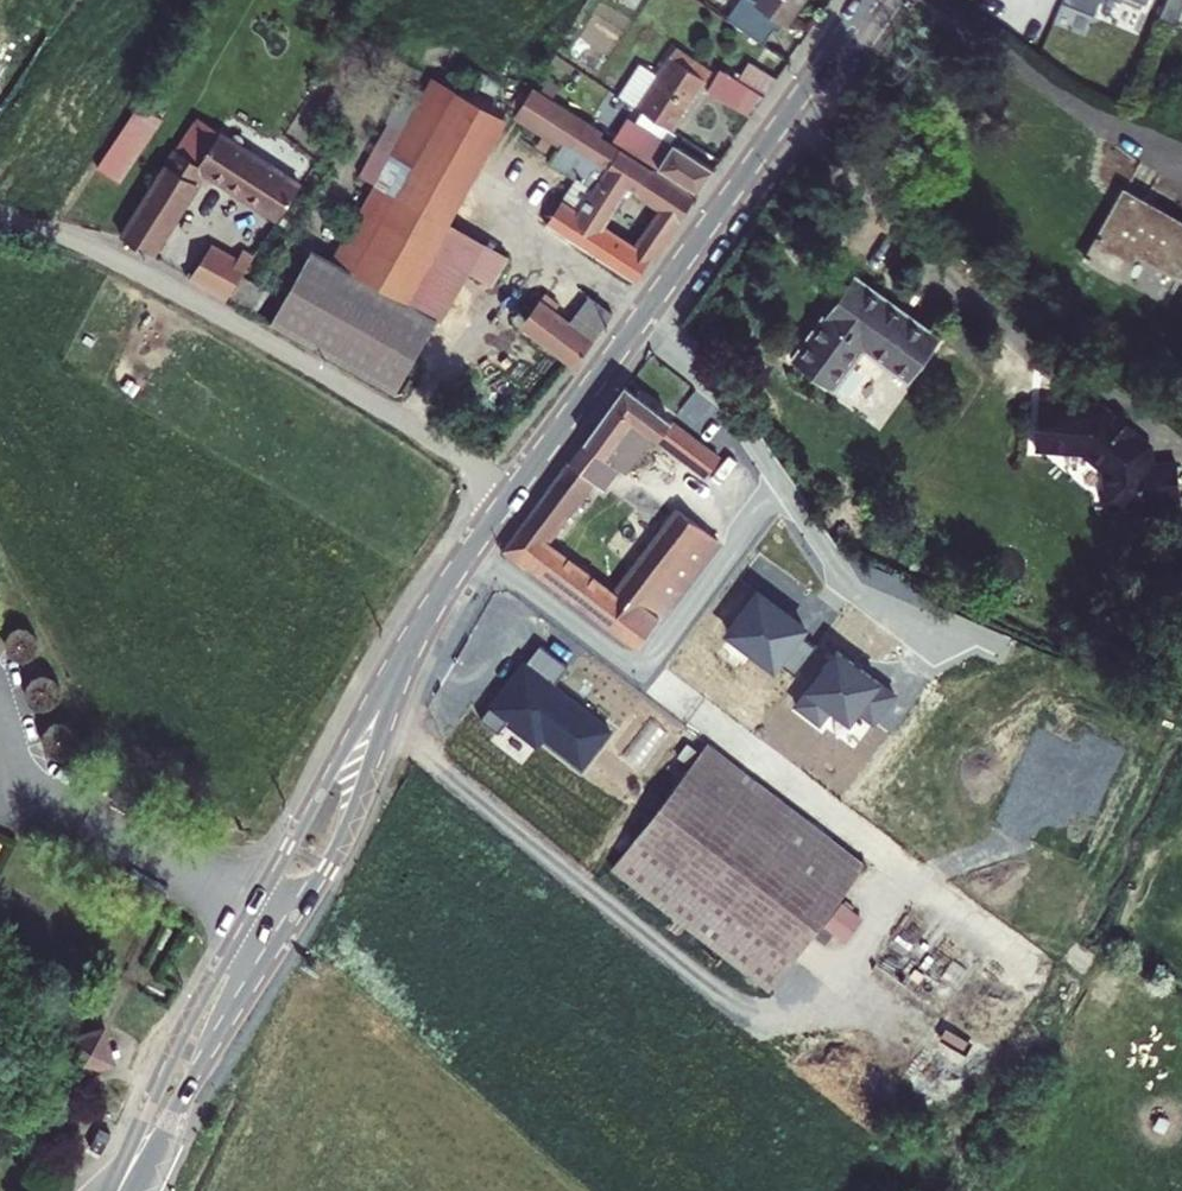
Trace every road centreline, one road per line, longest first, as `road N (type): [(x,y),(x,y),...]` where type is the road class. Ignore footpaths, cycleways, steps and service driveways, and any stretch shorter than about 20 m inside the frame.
road 1 (tertiary): [(417,636),(356,726),(184,1030),(114,1190)]
road 2 (tertiary): [(126,1190),(343,840),(417,636)]
road 3 (tertiary): [(866,0),(510,492)]
road 4 (residential): [(265,338),(510,492)]
road 5 (tertiary): [(510,492),(417,636)]

